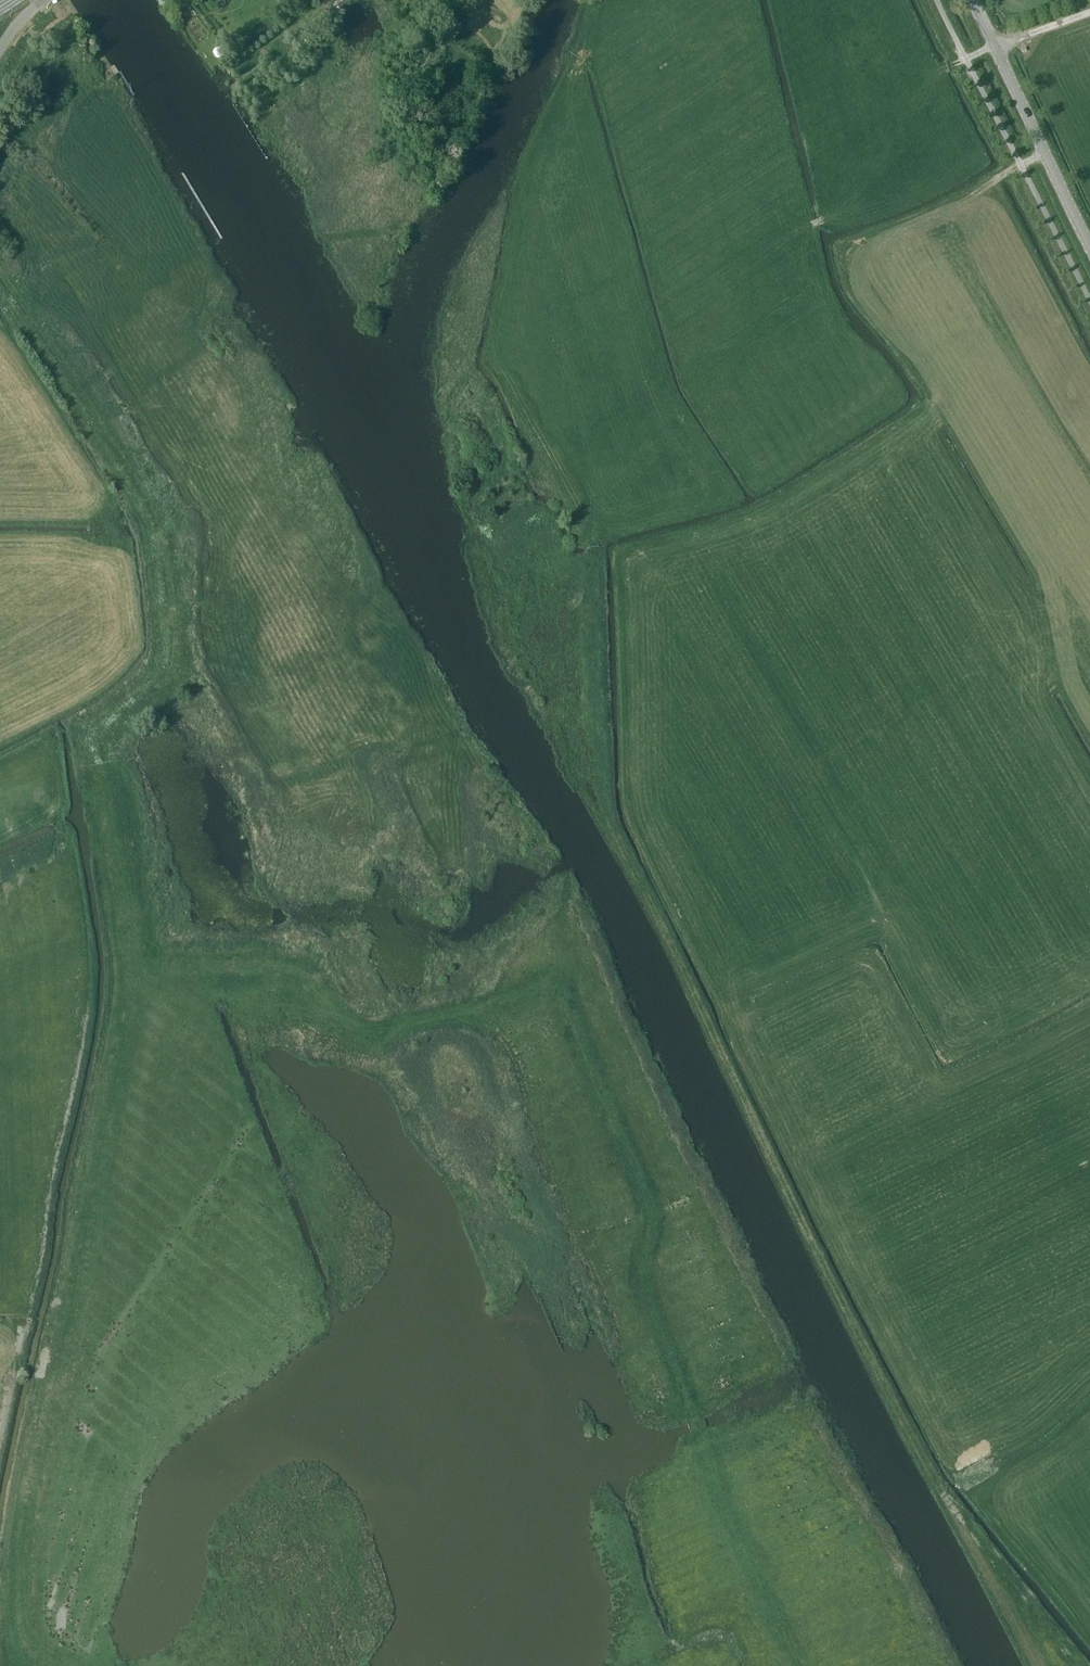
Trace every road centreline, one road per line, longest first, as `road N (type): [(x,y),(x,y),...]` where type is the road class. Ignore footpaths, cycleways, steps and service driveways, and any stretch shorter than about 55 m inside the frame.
road 1 (tertiary): [(1089,246),(974,0)]

